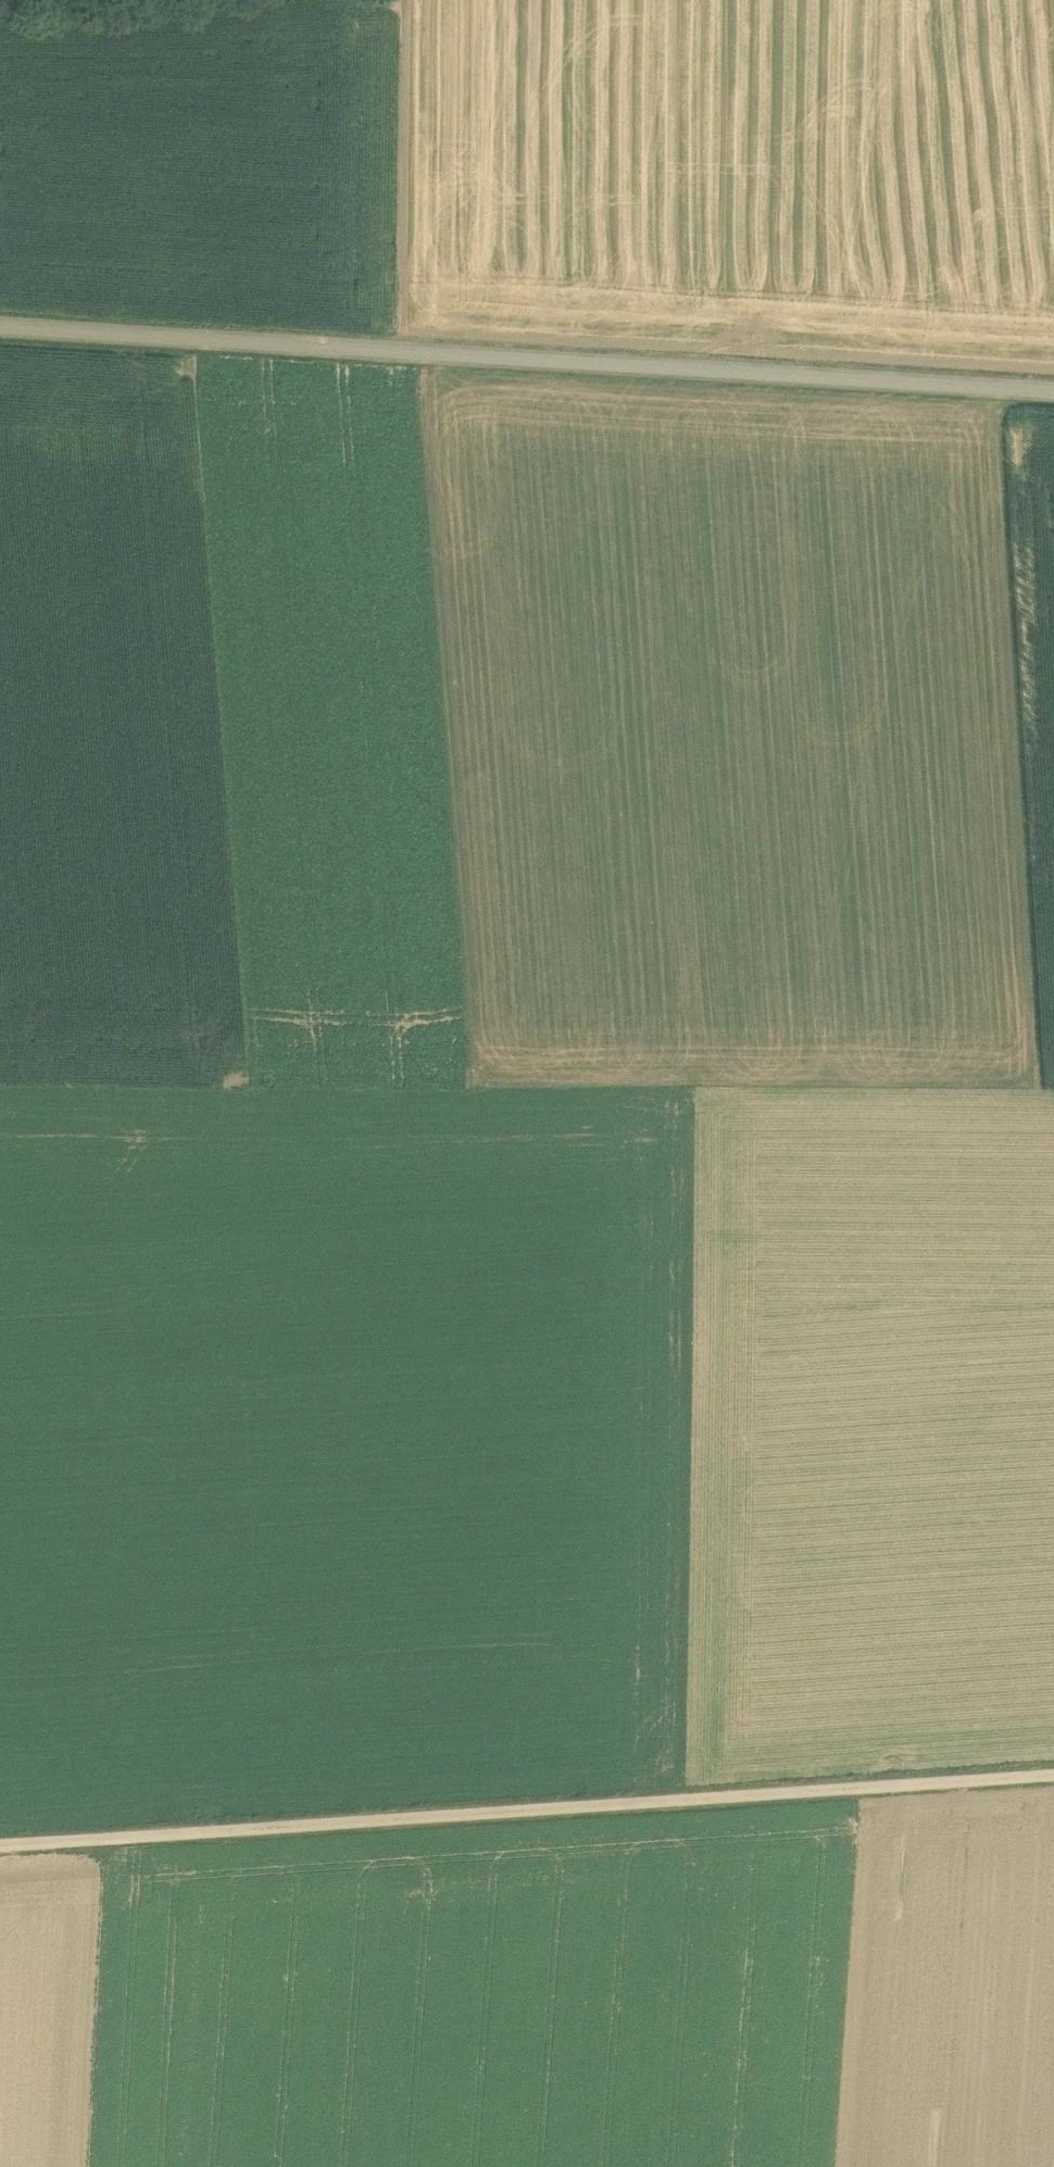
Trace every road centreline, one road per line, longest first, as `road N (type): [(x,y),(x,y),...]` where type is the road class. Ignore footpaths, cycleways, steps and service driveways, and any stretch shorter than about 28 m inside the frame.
road 1 (track): [(1053,1778),(0,1847)]
road 2 (unclassified): [(1053,390),(0,323)]

